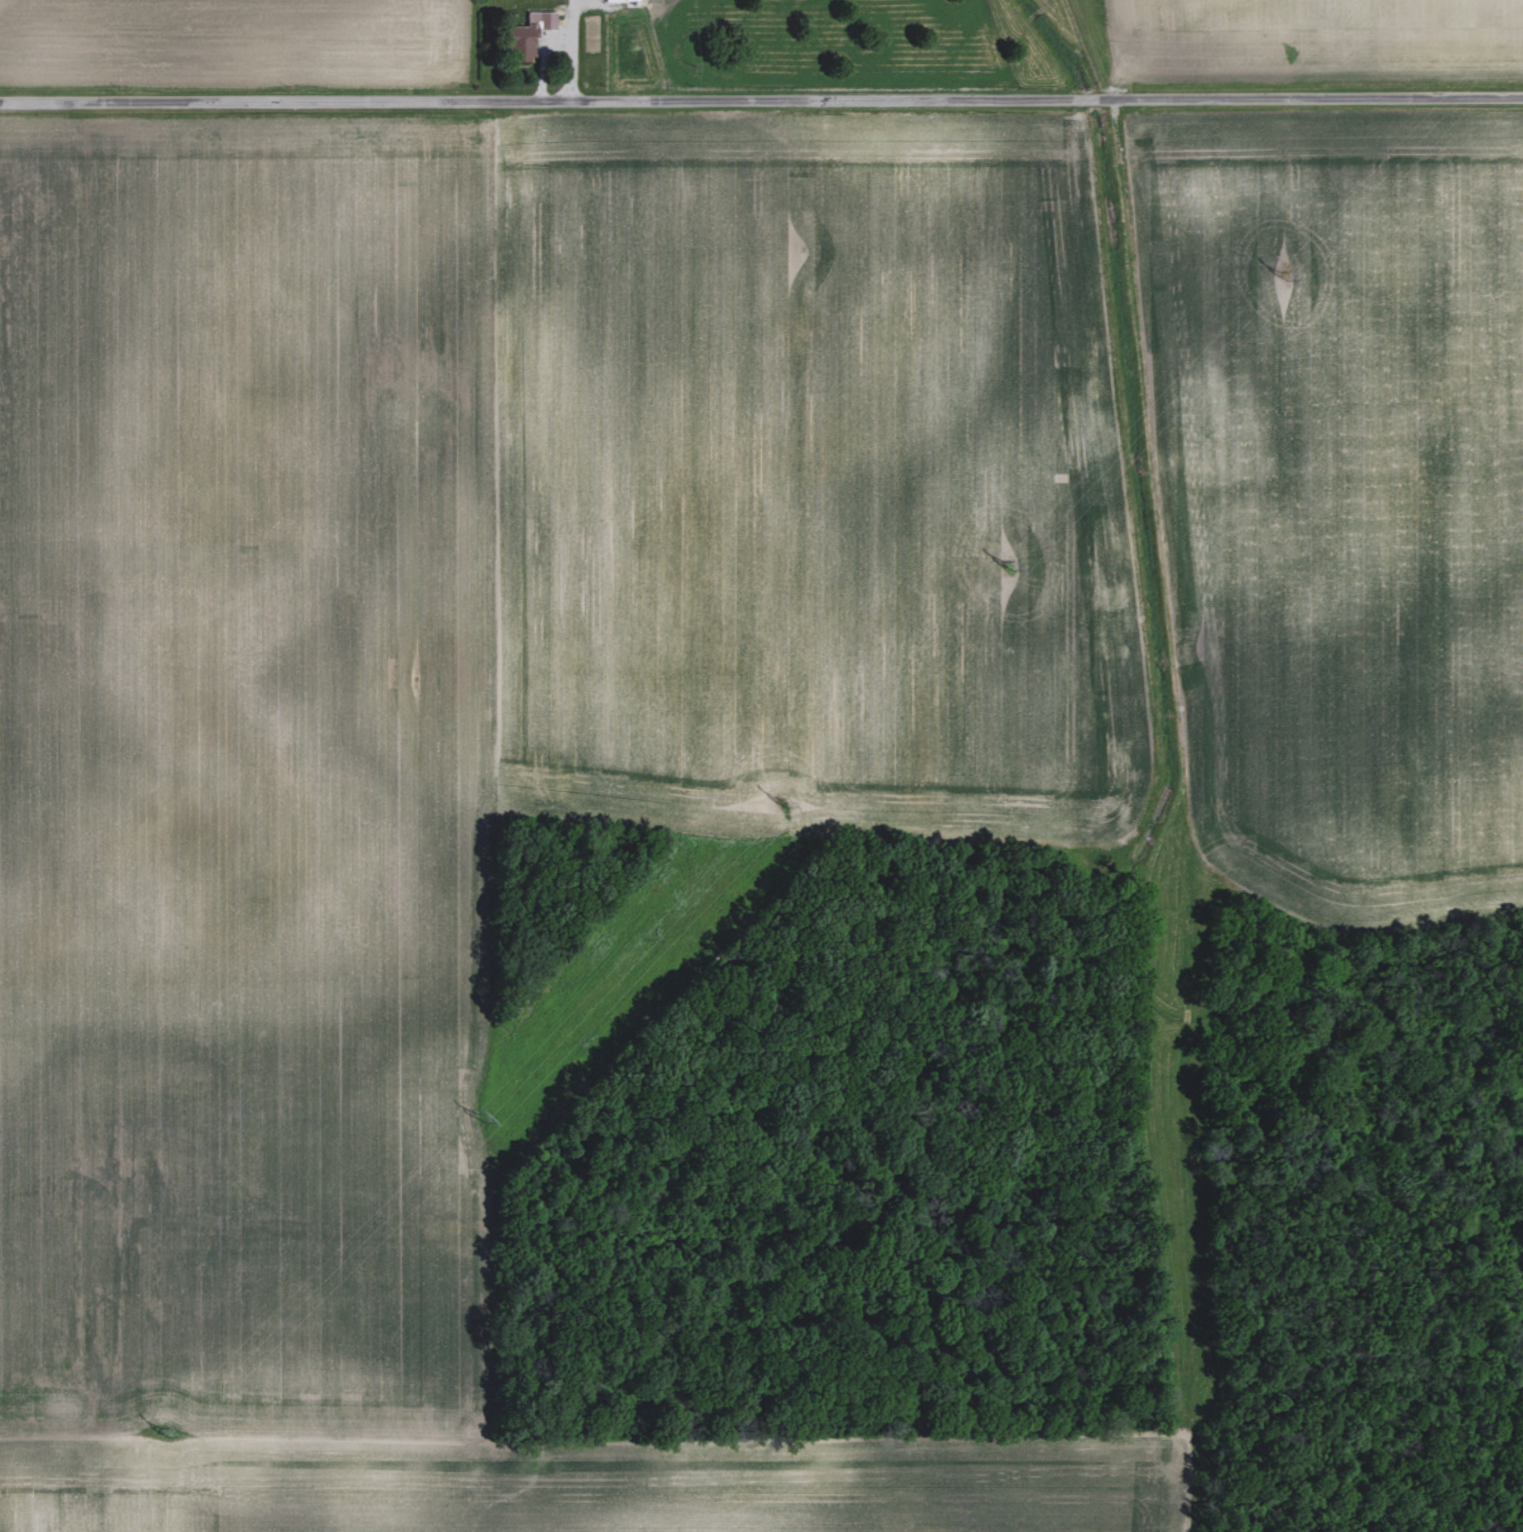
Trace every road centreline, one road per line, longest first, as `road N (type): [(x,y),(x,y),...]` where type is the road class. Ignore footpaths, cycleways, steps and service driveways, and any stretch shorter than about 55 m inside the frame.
road 1 (residential): [(0,104),(1522,98)]

